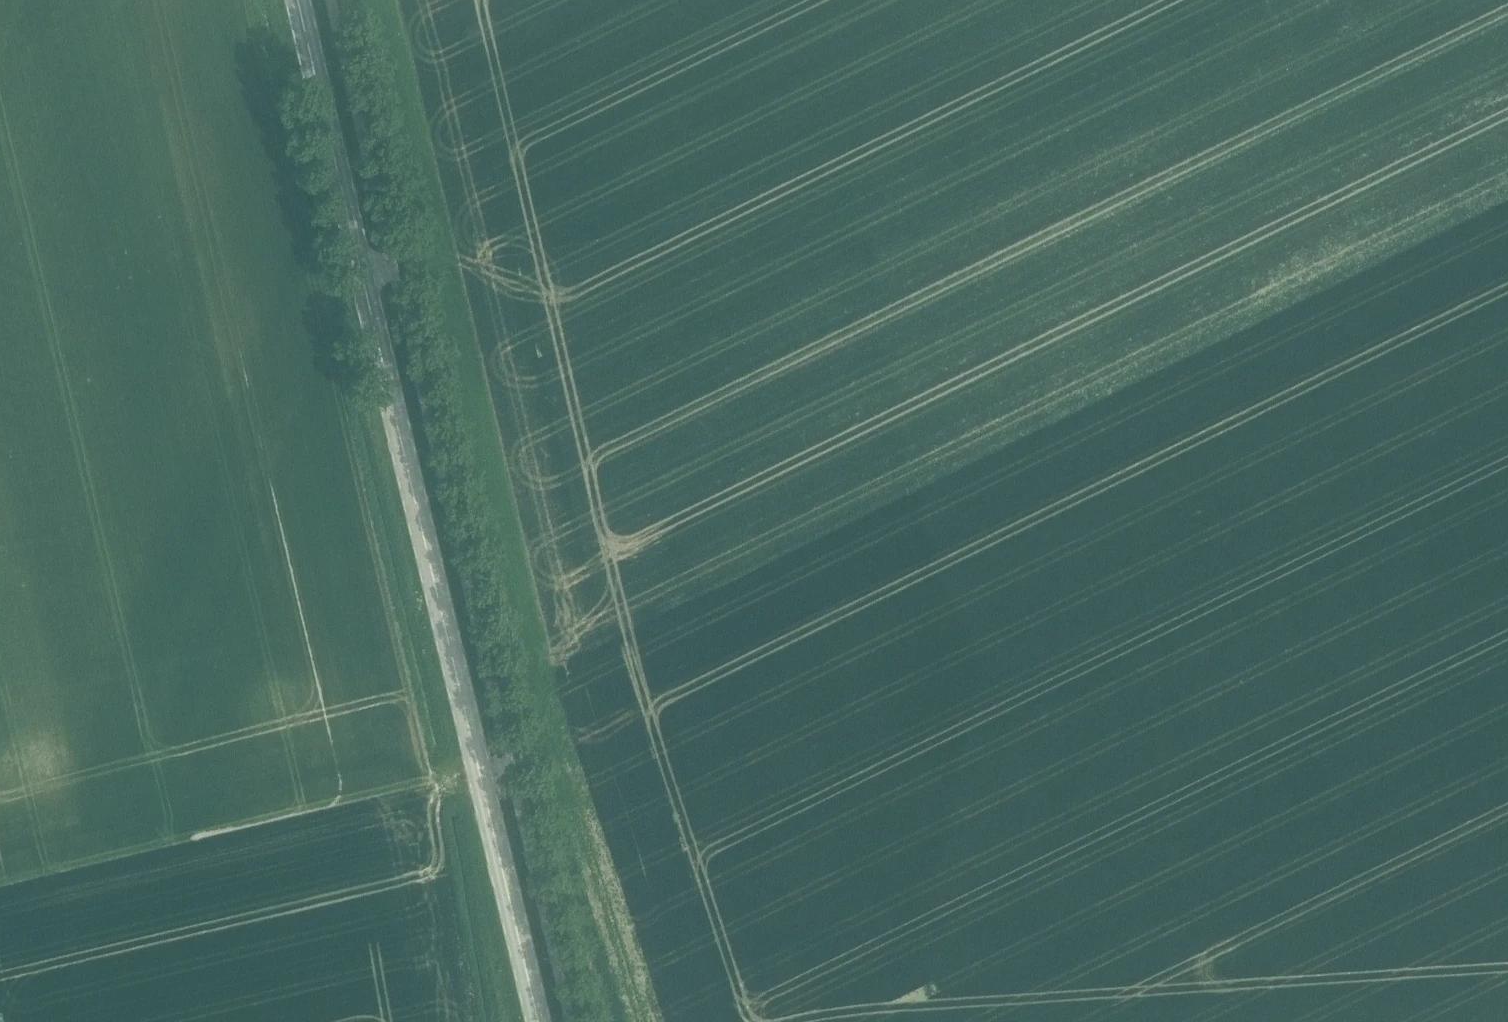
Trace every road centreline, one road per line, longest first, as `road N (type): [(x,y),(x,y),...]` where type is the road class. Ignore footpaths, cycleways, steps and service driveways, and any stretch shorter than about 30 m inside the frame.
road 1 (secondary): [(539,1021),(299,0)]

